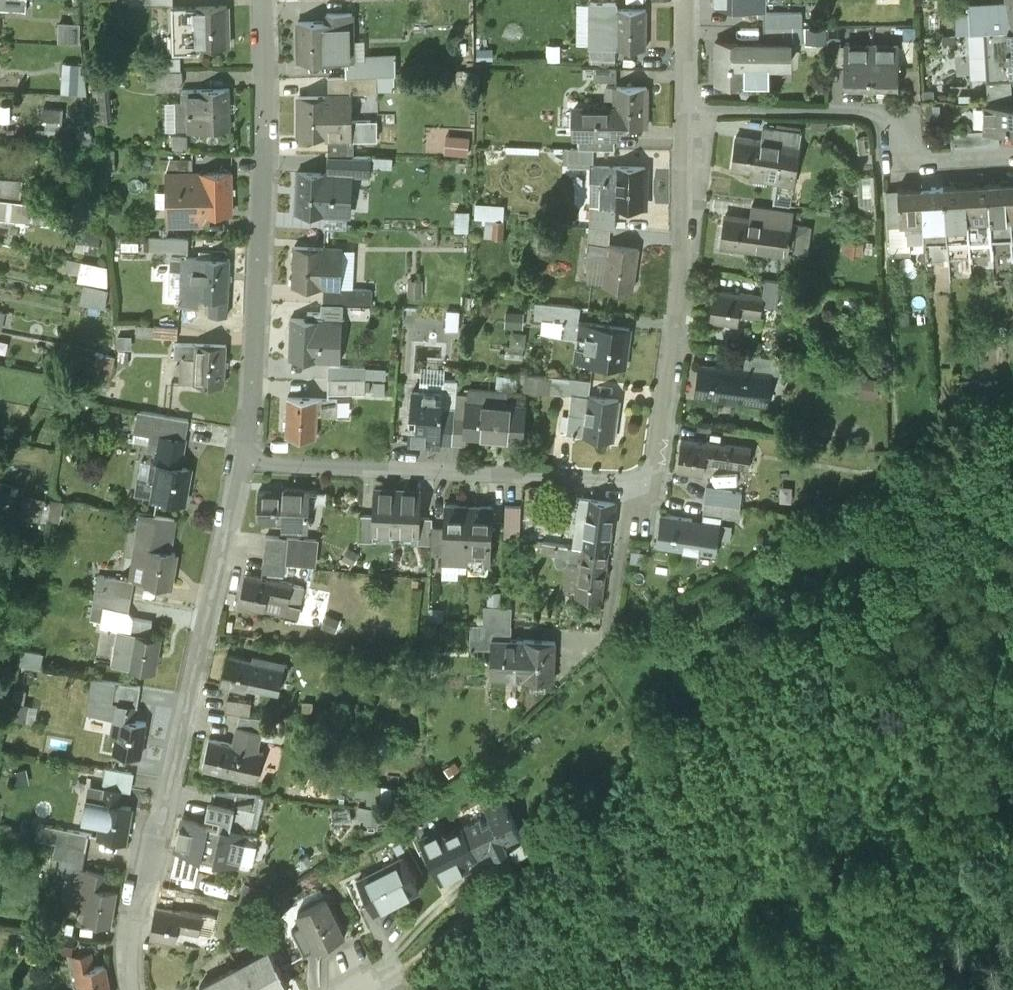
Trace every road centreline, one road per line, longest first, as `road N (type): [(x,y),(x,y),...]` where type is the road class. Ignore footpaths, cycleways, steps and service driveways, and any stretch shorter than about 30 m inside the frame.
road 1 (residential): [(126,986),(138,902),(152,880),(245,462)]
road 2 (residential): [(245,462),(268,103),(266,0)]
road 3 (residential): [(633,480),(657,481),(685,245),(691,106)]
road 4 (residential): [(245,462),(633,480)]
road 5 (residential): [(691,106),(880,112),(892,119),(894,154),(903,161),(1012,155)]
road 6 (residential): [(610,625),(633,480)]

